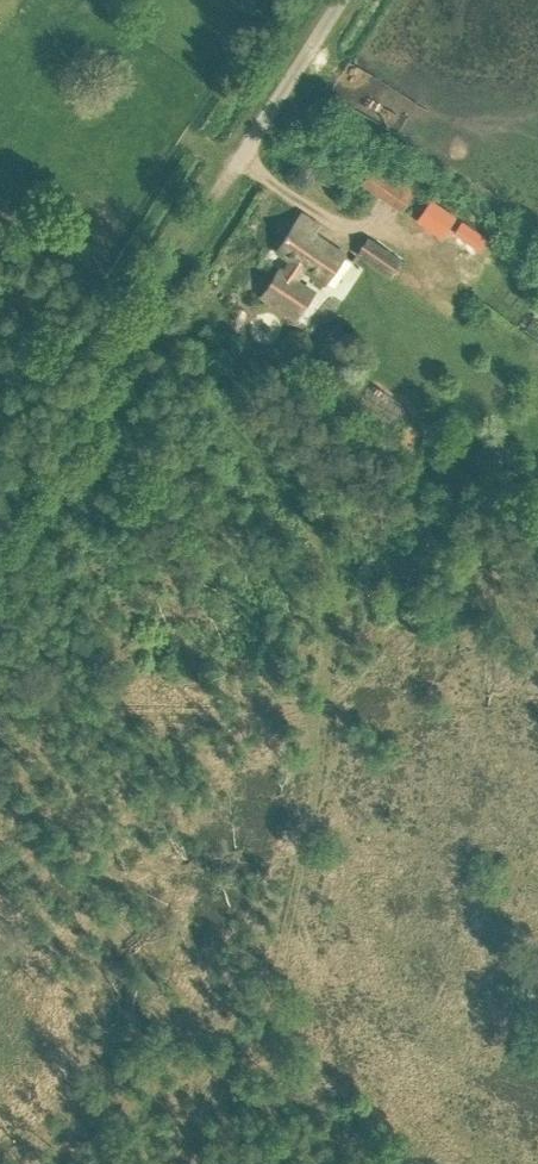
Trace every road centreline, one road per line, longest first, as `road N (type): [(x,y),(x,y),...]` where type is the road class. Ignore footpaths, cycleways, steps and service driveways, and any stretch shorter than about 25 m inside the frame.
road 1 (track): [(168,1163),(265,1006),(298,878),(318,750),(328,570),(315,524),(239,426),(131,326)]
road 2 (unclassified): [(202,213),(340,0)]
road 3 (track): [(131,326),(15,503),(0,510)]
road 4 (track): [(238,157),(344,227),(382,224),(433,258)]
road 5 (track): [(131,326),(197,234),(202,213)]

